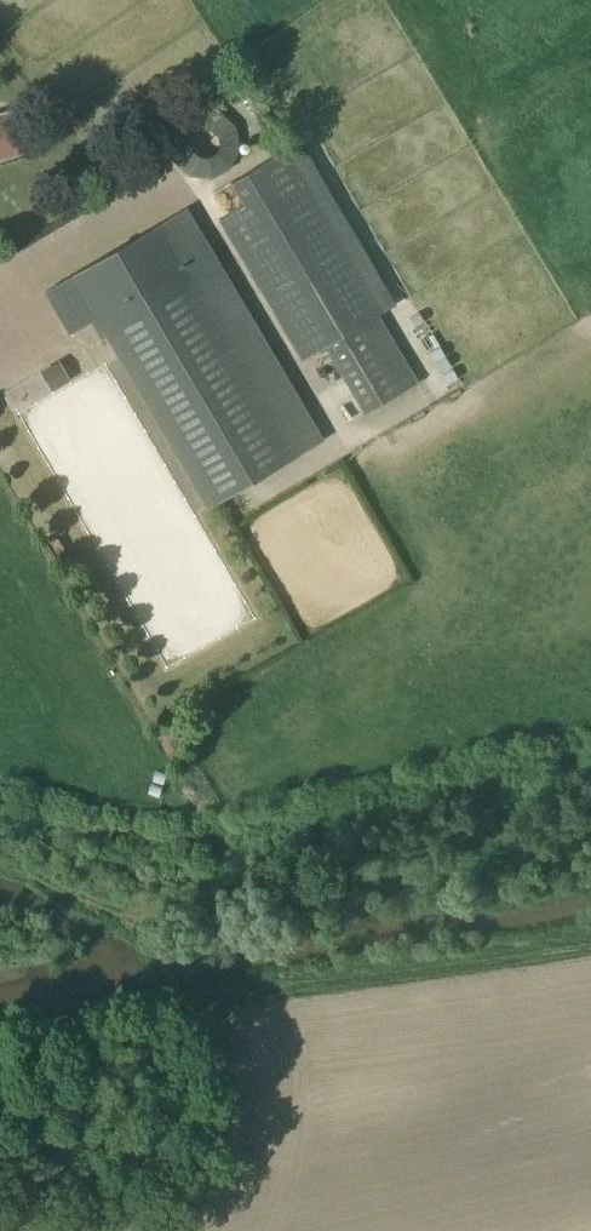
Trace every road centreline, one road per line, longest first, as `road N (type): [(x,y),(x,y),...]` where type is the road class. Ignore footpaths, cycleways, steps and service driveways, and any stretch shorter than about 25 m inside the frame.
road 1 (track): [(590,947),(209,987),(0,1021)]
road 2 (track): [(244,899),(131,681),(0,460)]

